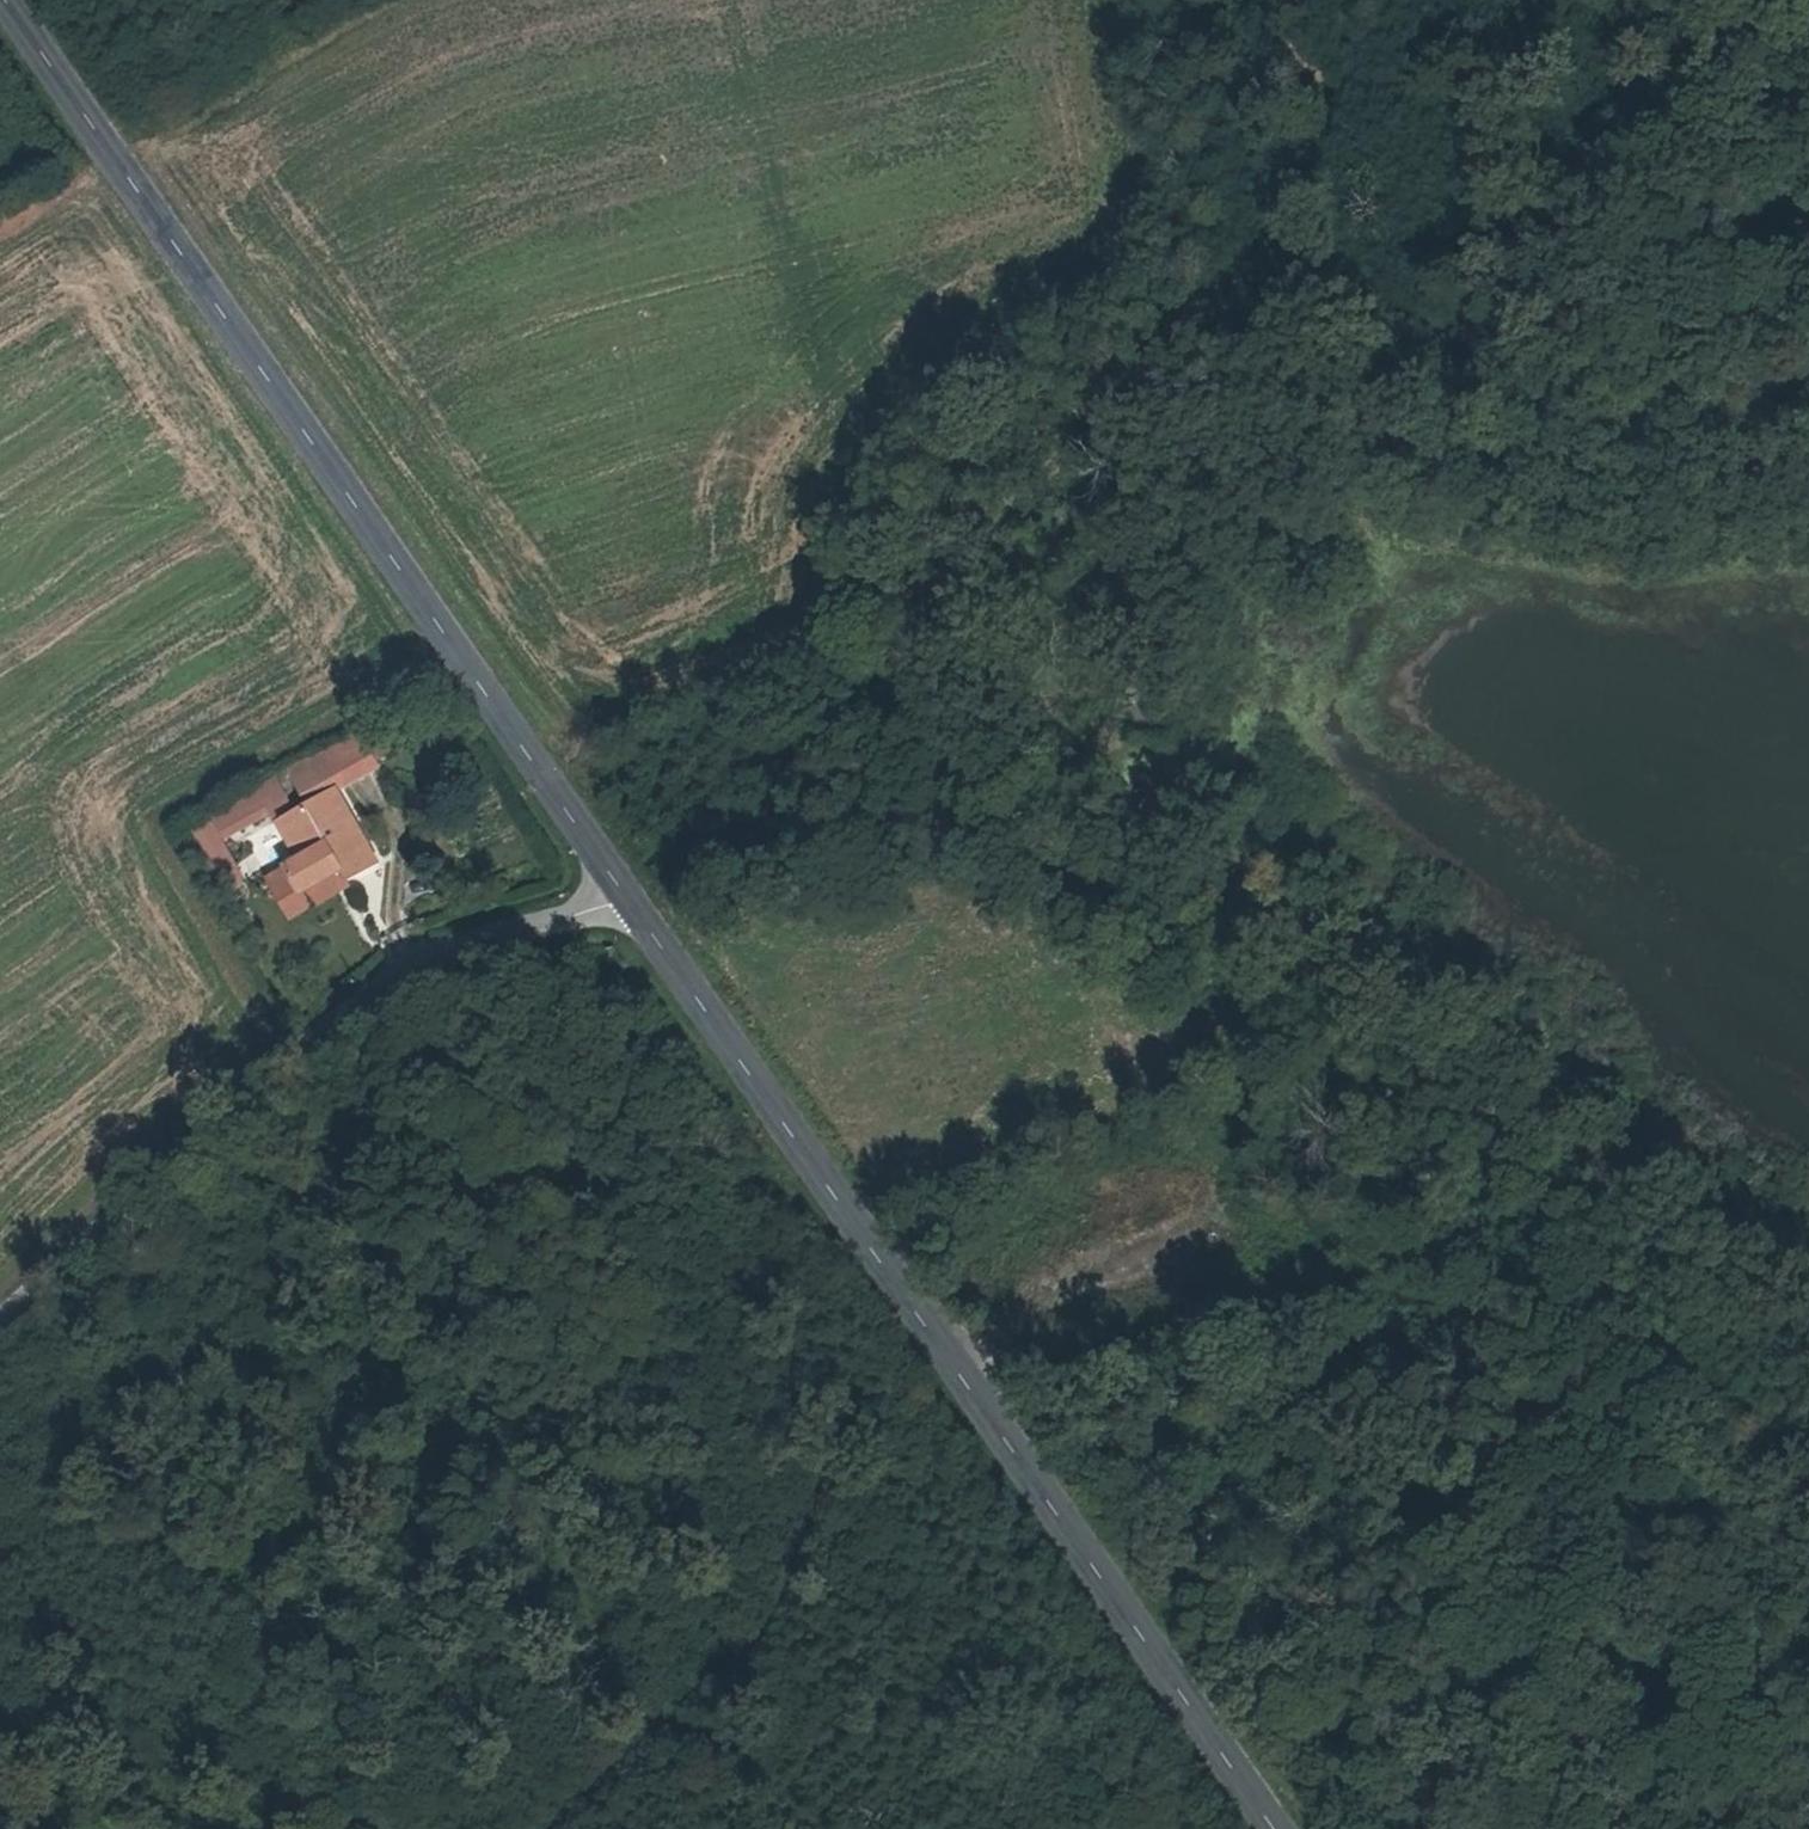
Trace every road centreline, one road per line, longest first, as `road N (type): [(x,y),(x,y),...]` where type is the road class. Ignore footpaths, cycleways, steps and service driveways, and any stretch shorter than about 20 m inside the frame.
road 1 (tertiary): [(1275,1828),(633,910)]
road 2 (tertiary): [(633,910),(4,0)]
road 3 (unclassified): [(633,910),(408,978),(0,1365)]

